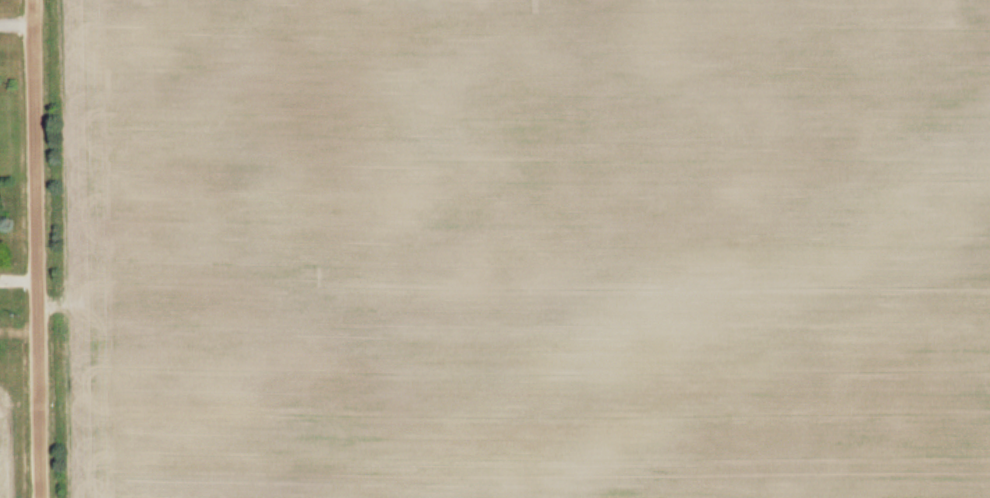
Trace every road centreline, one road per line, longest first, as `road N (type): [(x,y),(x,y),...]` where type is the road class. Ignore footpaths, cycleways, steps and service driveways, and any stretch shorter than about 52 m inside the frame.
road 1 (residential): [(43,497),(34,0)]

